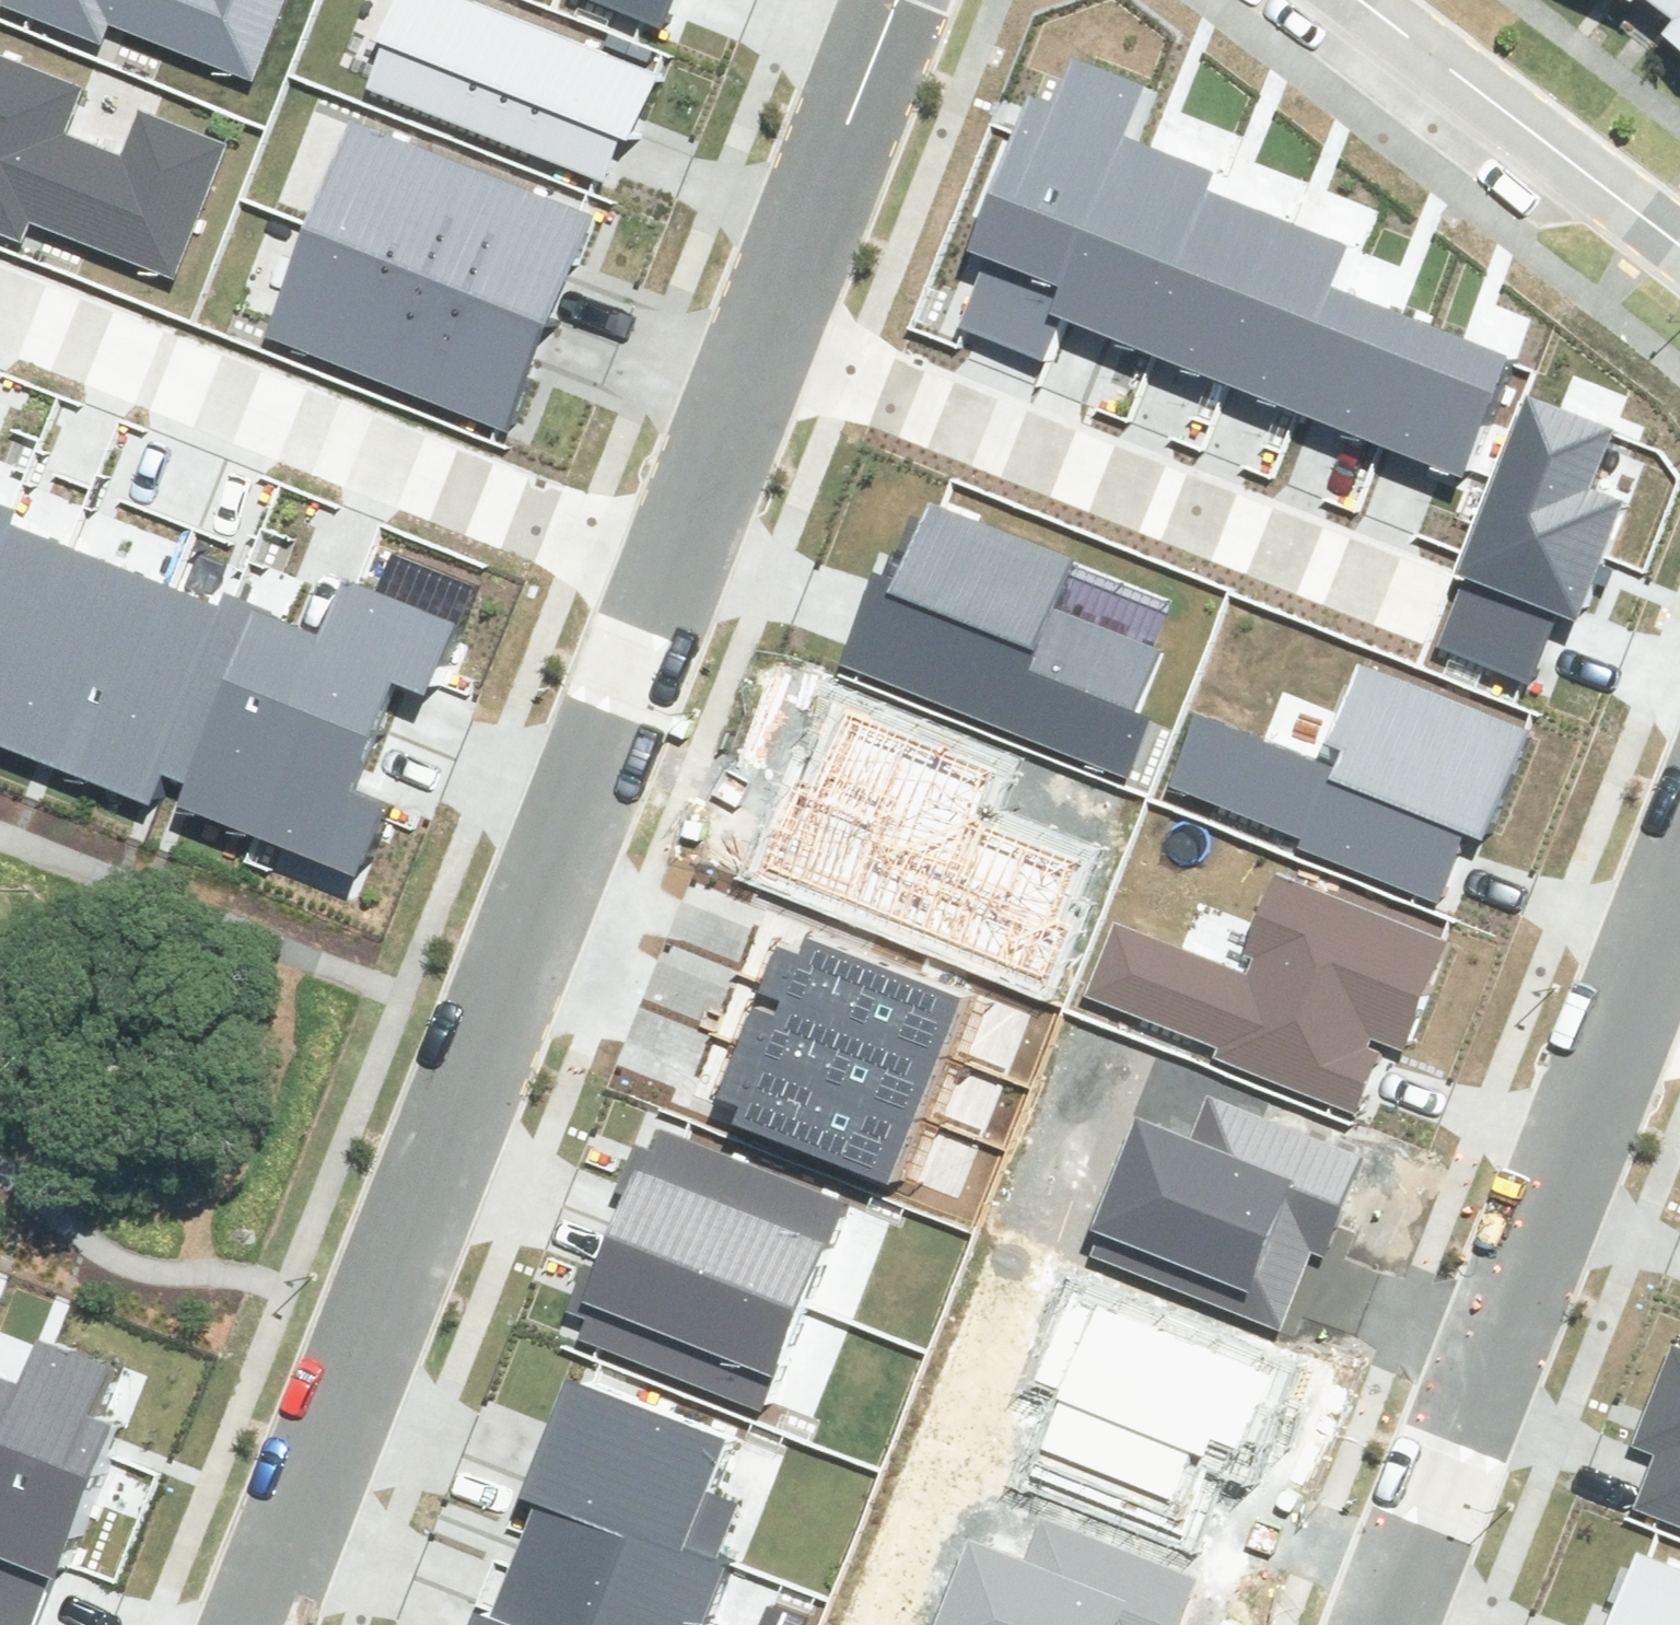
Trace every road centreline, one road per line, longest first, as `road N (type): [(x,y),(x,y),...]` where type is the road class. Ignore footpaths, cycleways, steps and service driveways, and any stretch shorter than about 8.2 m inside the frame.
road 1 (residential): [(245,1624),(655,550)]
road 2 (residential): [(1399,594),(741,320)]
road 3 (residential): [(655,550),(0,296)]
road 4 (residential): [(1382,1624),(1626,1007)]
road 5 (residential): [(1347,0),(1679,252)]
road 6 (residential): [(741,320),(878,0)]
road 7 (residential): [(655,550),(741,320)]
road 8 (residential): [(1626,1007),(1679,867)]

